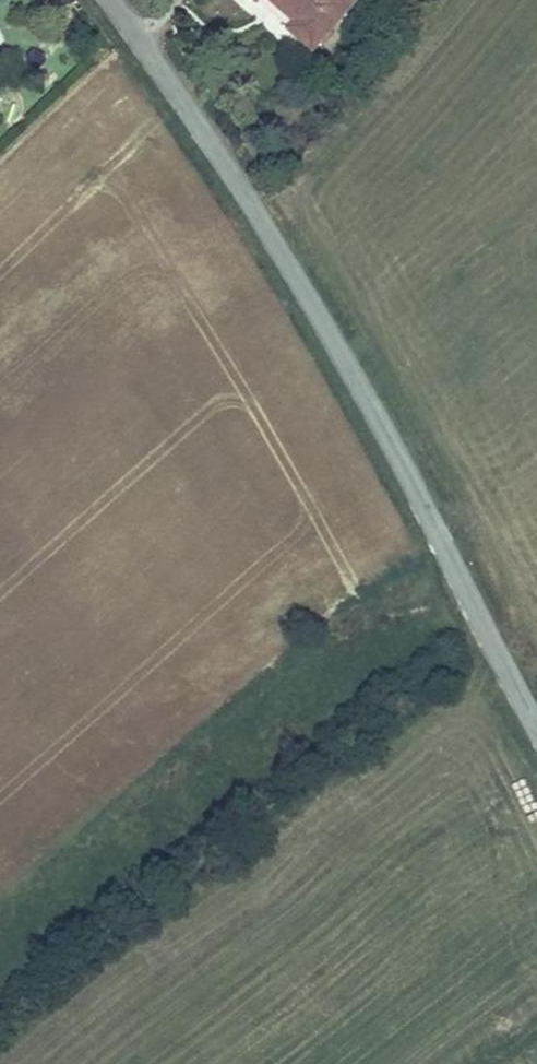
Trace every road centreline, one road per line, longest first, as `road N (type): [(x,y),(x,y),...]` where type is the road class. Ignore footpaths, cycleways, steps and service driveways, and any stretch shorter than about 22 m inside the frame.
road 1 (unclassified): [(536,727),(365,400),(225,159),(112,0)]

